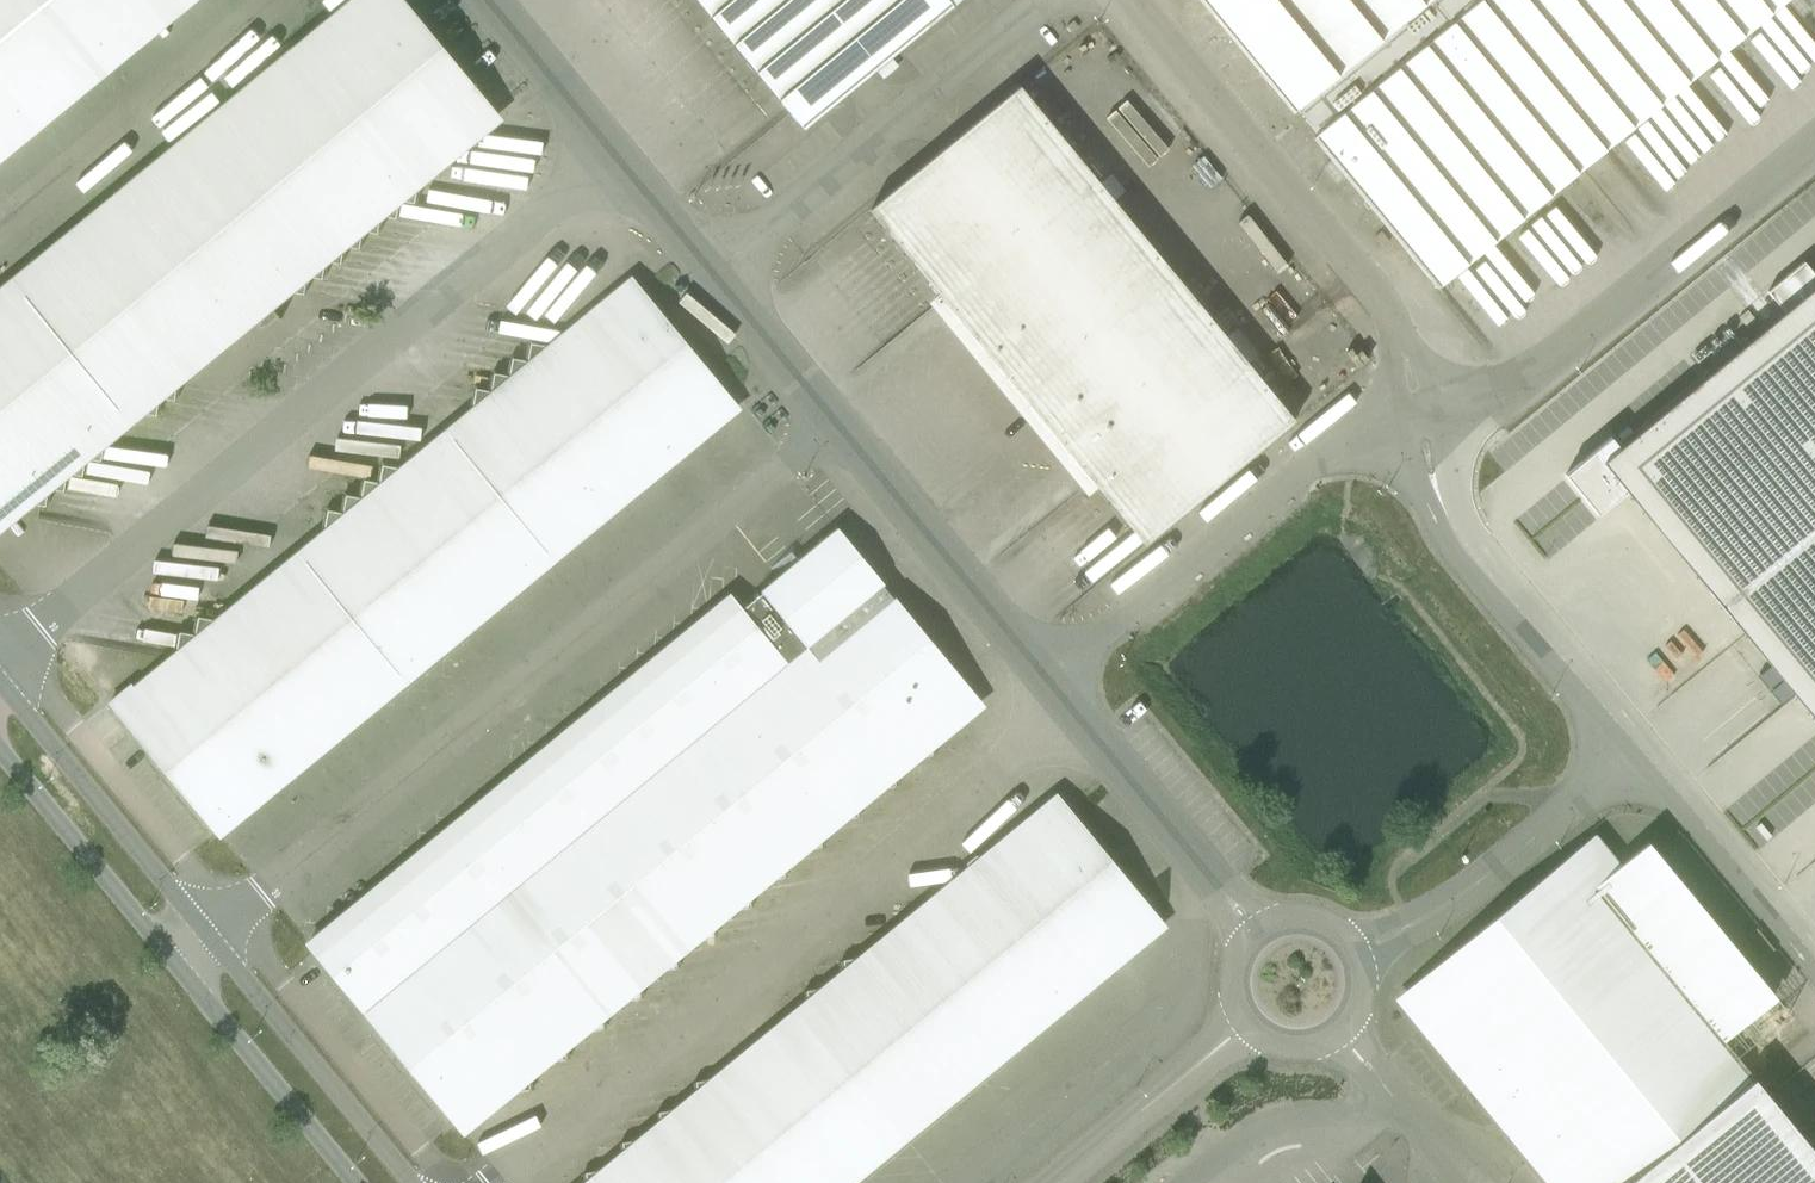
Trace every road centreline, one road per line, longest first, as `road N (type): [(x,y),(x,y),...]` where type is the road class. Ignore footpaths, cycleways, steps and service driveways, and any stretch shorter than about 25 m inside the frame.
road 1 (unclassified): [(837,425),(207,937)]
road 2 (unclassified): [(612,153),(0,662)]
road 3 (unclassified): [(494,1182),(1071,709)]
road 4 (unclassified): [(1125,0),(1389,315),(1418,417)]
road 5 (unclassified): [(1418,417),(1532,371),(1814,140)]
road 6 (unclassified): [(1048,681),(1324,453),(1418,417)]
road 7 (unclassified): [(712,272),(1045,0)]
road 8 (unclassified): [(1418,417),(1447,518),(1639,752)]
road 9 (unclassified): [(277,0),(0,227)]
road 10 (unclassified): [(1358,954),(1464,895),(1639,752)]
road 11 (unclassified): [(837,425),(1048,681)]
road 12 (tertiary): [(207,937),(0,684)]
road 13 (tertiary): [(410,1182),(207,937)]
road 14 (unclassified): [(1071,709),(1254,929)]
road 15 (tertiary): [(173,964),(354,1182)]
road 16 (unclassified): [(1639,752),(1814,962)]
road 17 (tertiary): [(0,753),(173,964)]
road 18 (unclassified): [(1052,1182),(1246,1024)]
road 19 (unclassified): [(486,0),(612,153)]
road 20 (unclassified): [(712,272),(837,425)]
road 21 (unclassified): [(1246,1024),(1281,1047),(1321,1044),(1339,1034),(1362,997),(1358,954)]
road 22 (unclassified): [(612,153),(712,272)]
road 23 (unclassified): [(1358,954),(1329,923),(1309,915),(1254,929)]

